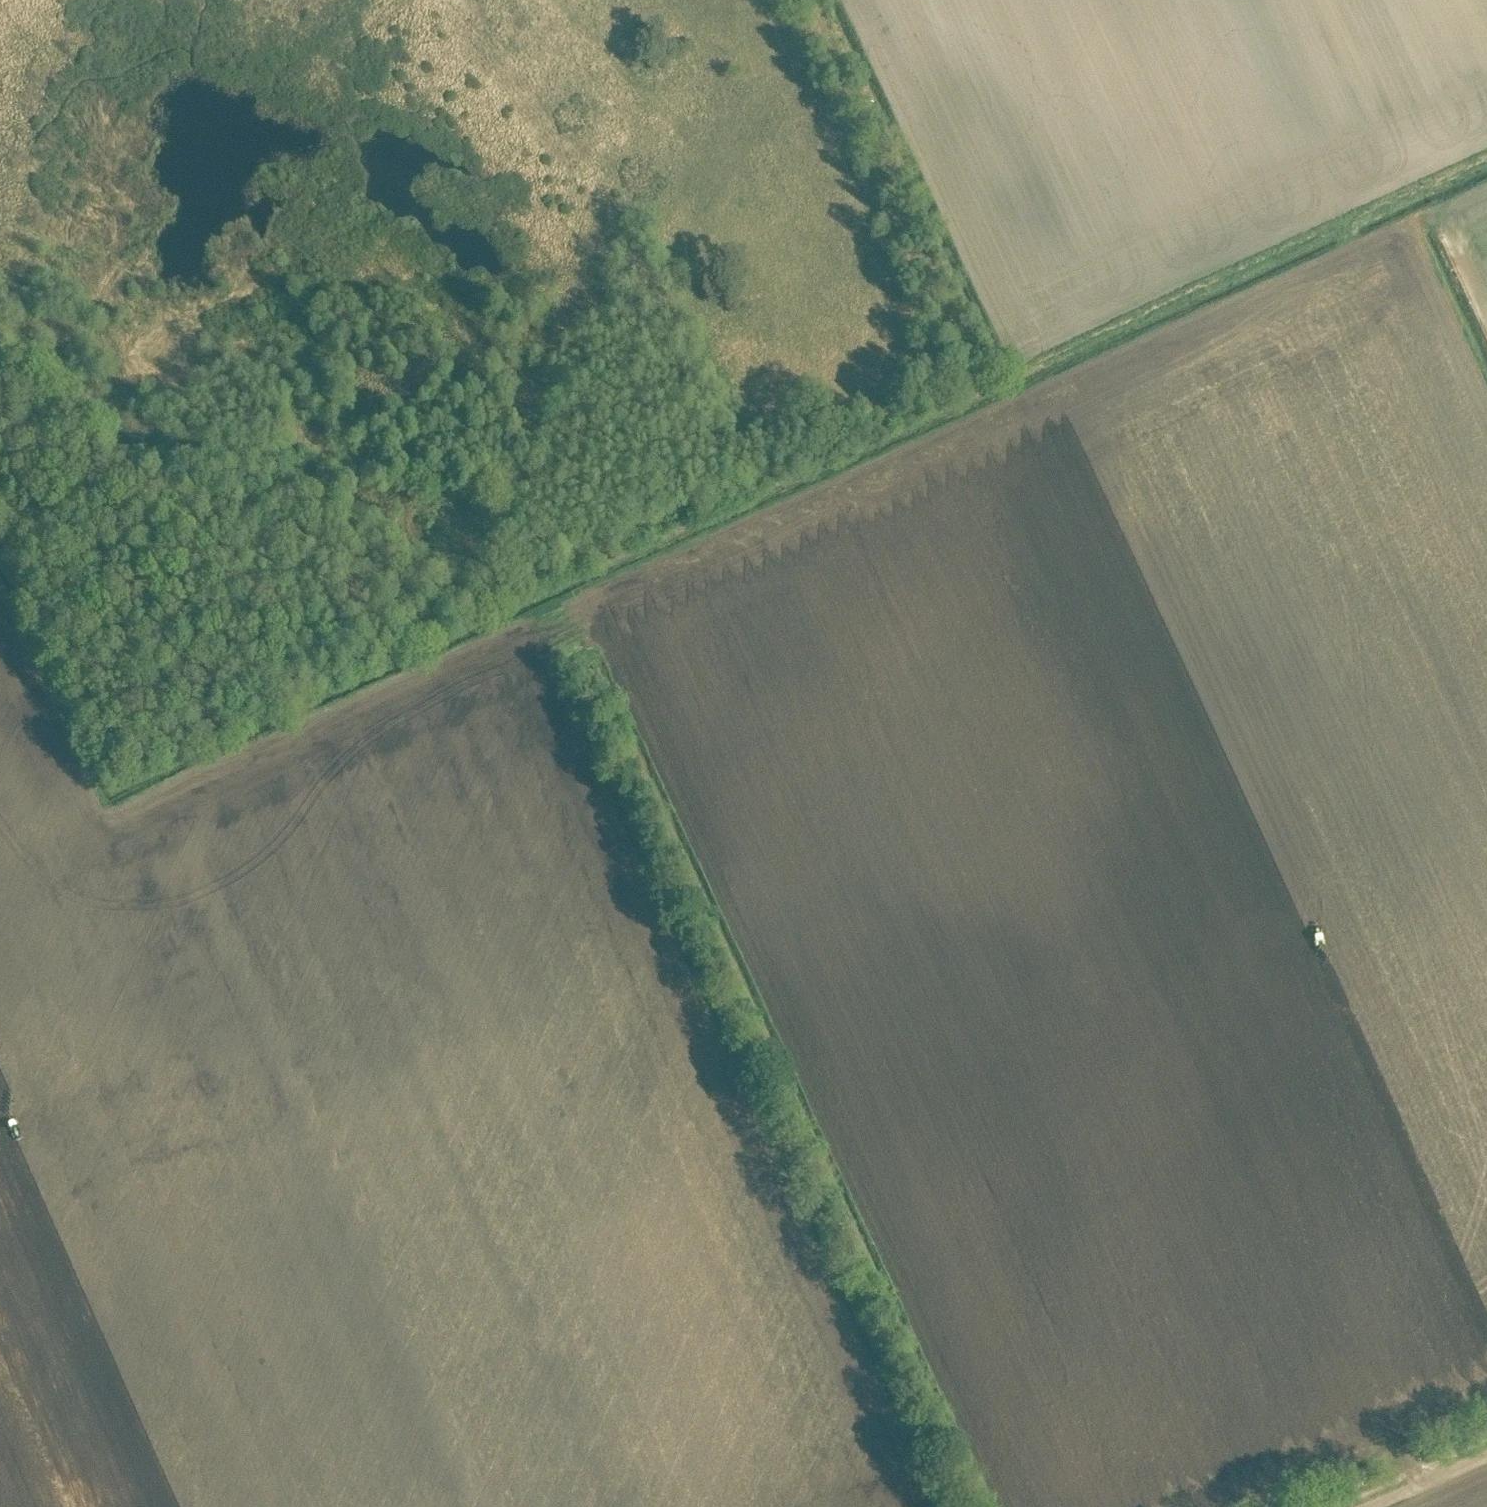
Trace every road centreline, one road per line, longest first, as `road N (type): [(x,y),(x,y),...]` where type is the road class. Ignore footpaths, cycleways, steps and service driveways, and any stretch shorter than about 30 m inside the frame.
road 1 (track): [(1486,1453),(1368,1506)]

